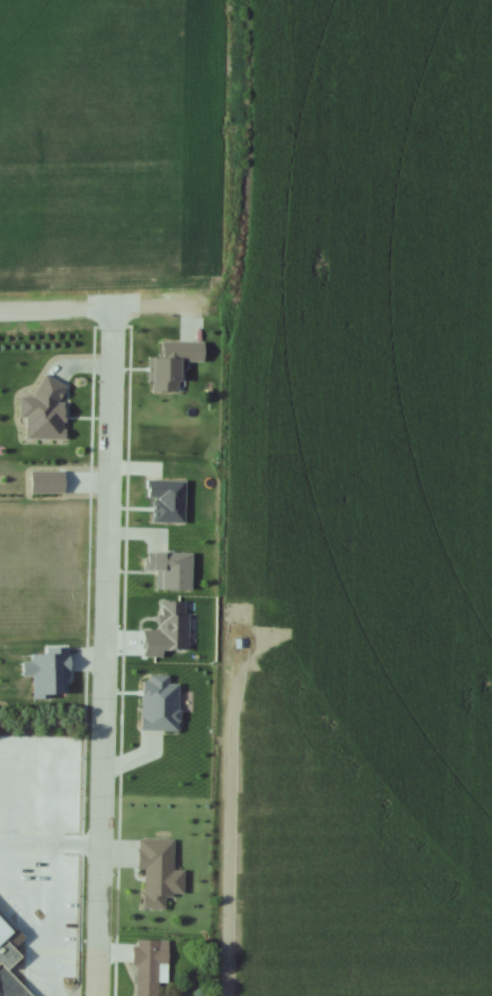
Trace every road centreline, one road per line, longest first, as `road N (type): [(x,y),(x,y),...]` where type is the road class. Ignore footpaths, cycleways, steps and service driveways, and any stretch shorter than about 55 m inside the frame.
road 1 (residential): [(96,995),(114,301)]

